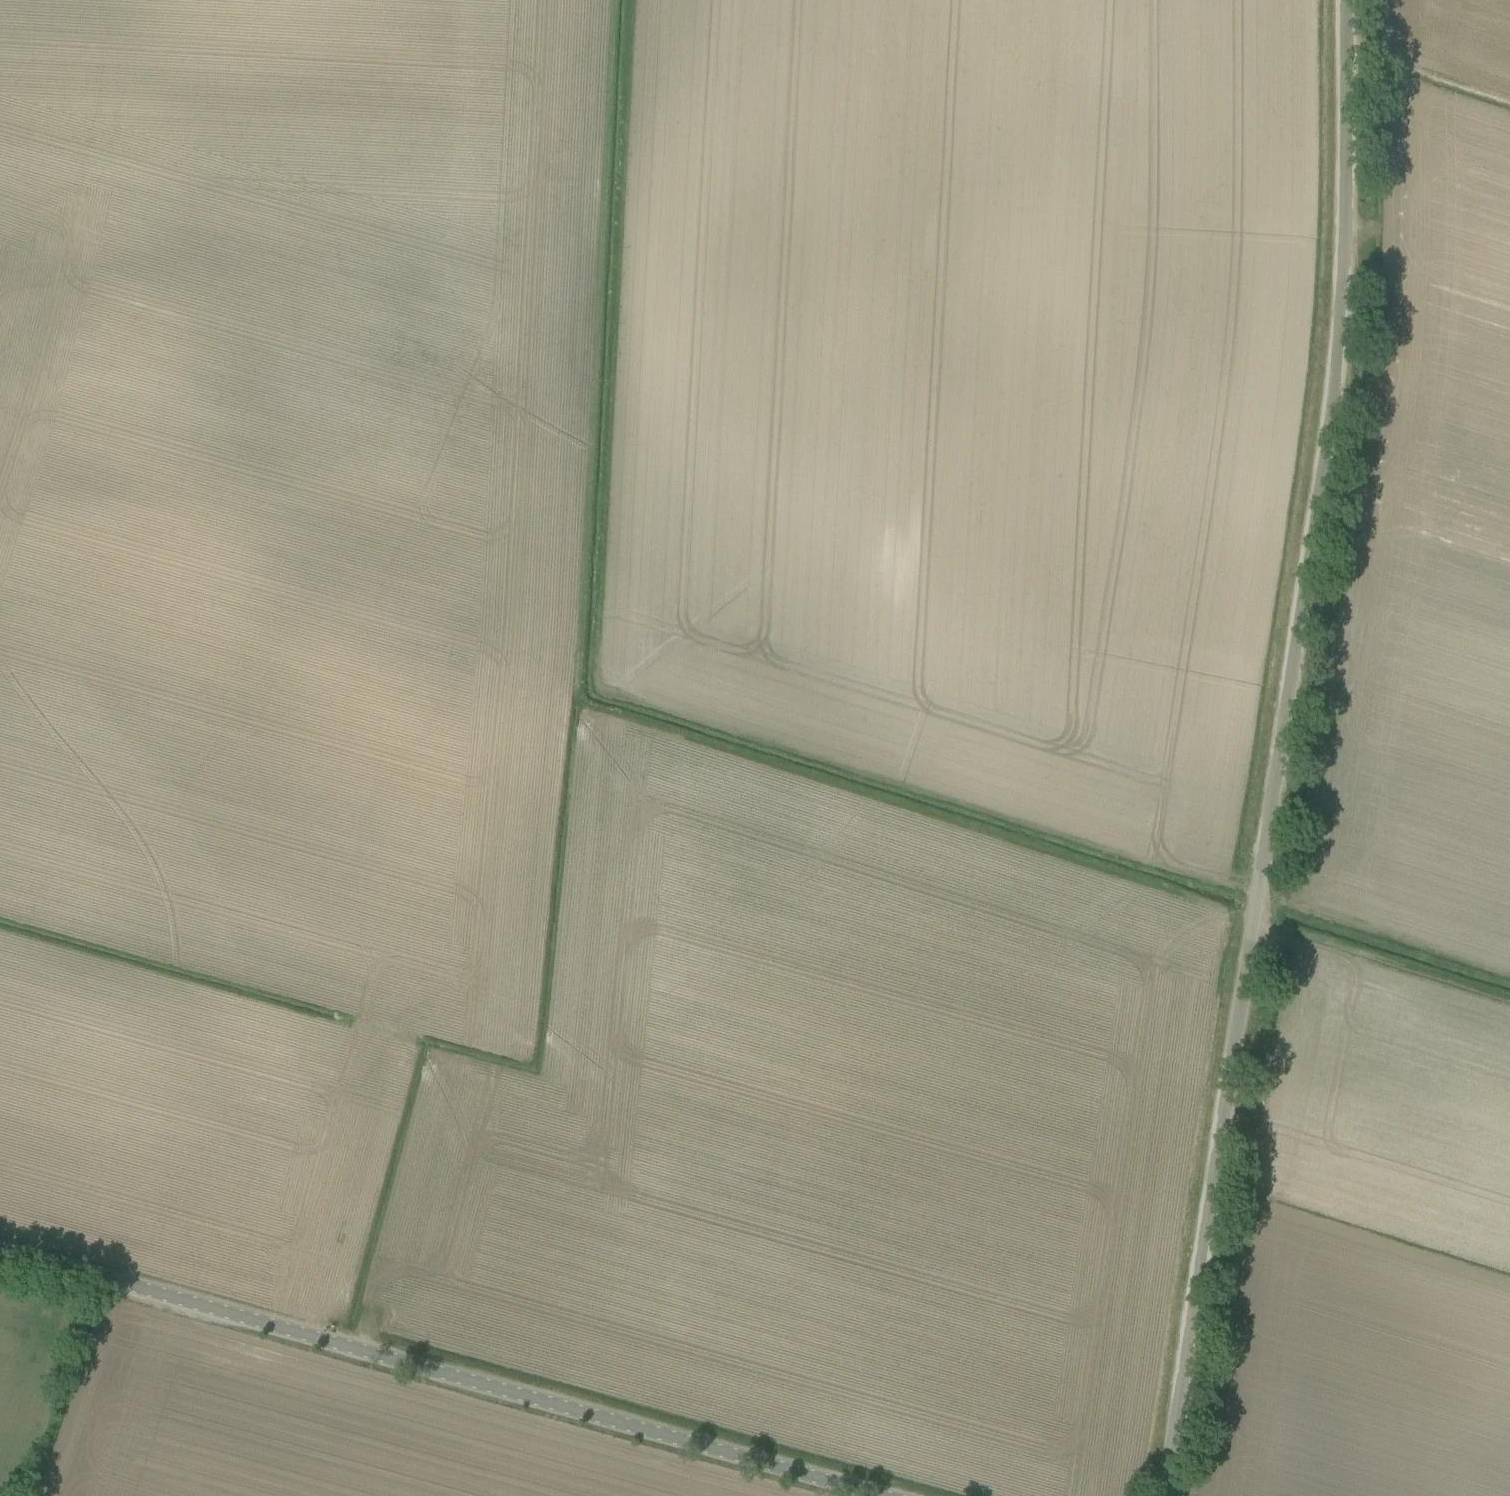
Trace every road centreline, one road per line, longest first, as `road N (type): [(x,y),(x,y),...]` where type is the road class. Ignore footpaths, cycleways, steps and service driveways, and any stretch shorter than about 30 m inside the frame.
road 1 (unclassified): [(1162,1495),(1325,441),(1343,236),(1343,0)]
road 2 (unclassified): [(875,1495),(0,1253)]

